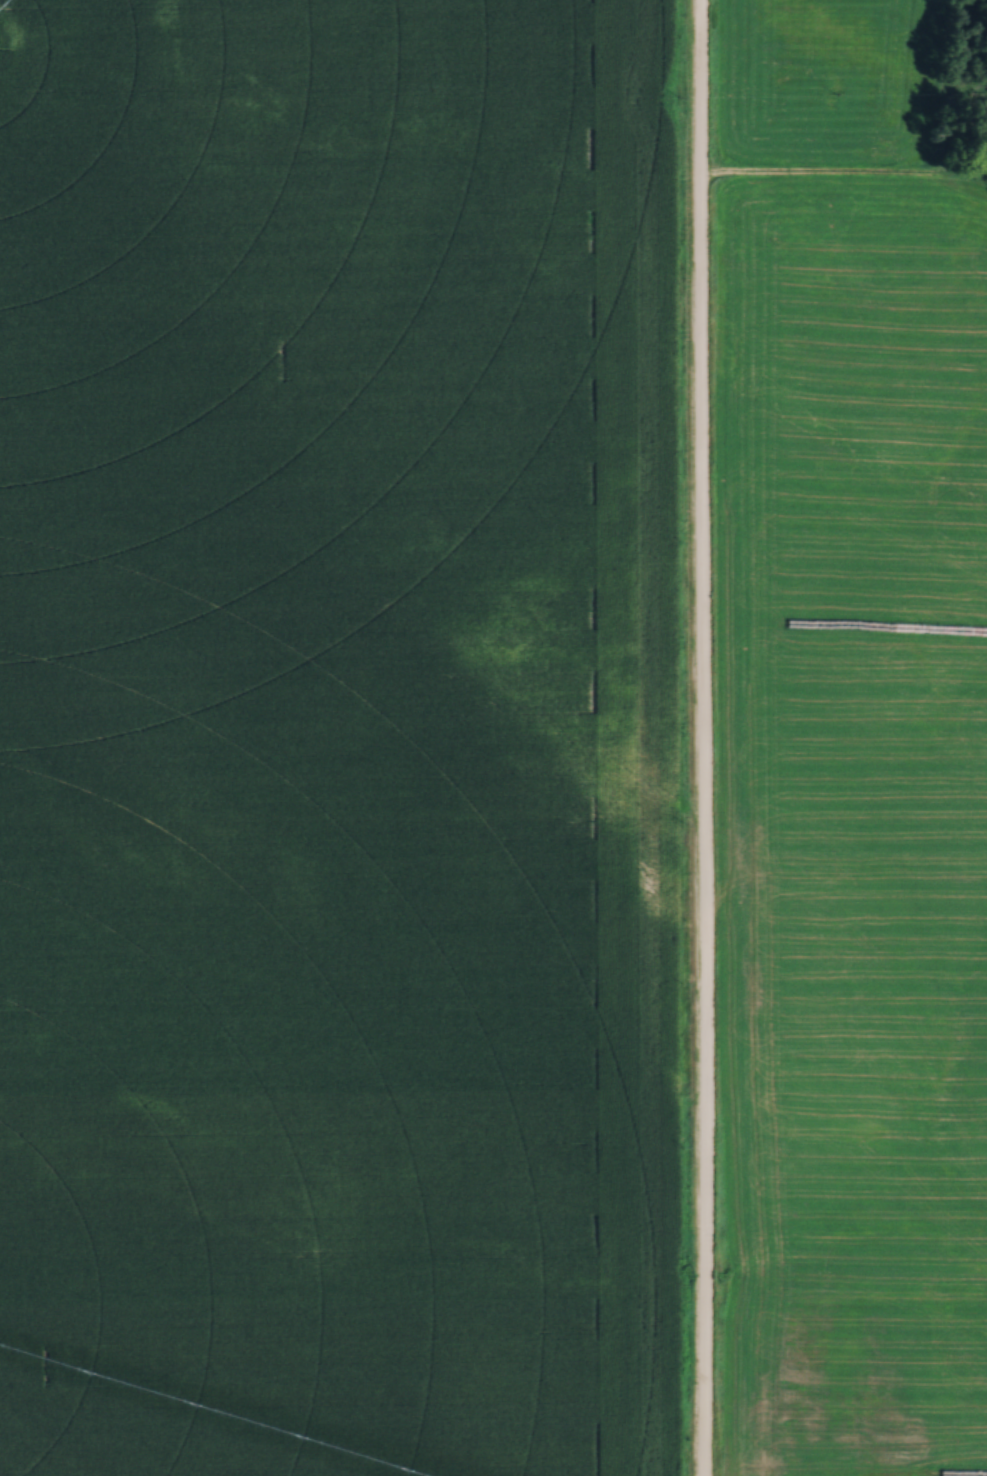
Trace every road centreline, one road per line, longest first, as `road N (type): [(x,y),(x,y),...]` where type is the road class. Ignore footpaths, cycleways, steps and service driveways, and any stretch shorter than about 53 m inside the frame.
road 1 (residential): [(705,1475),(699,0)]

